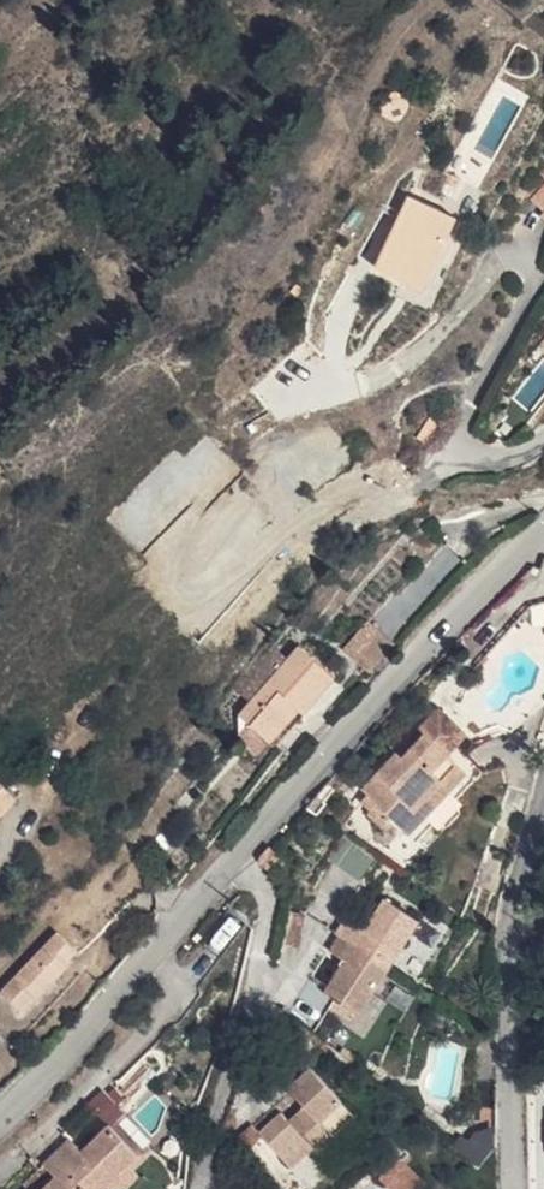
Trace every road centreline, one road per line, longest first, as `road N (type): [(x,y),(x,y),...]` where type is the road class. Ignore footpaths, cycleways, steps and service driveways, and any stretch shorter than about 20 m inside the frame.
road 1 (residential): [(0,1116),(543,530)]
road 2 (residential): [(543,812),(518,893),(514,939),(517,1188)]

